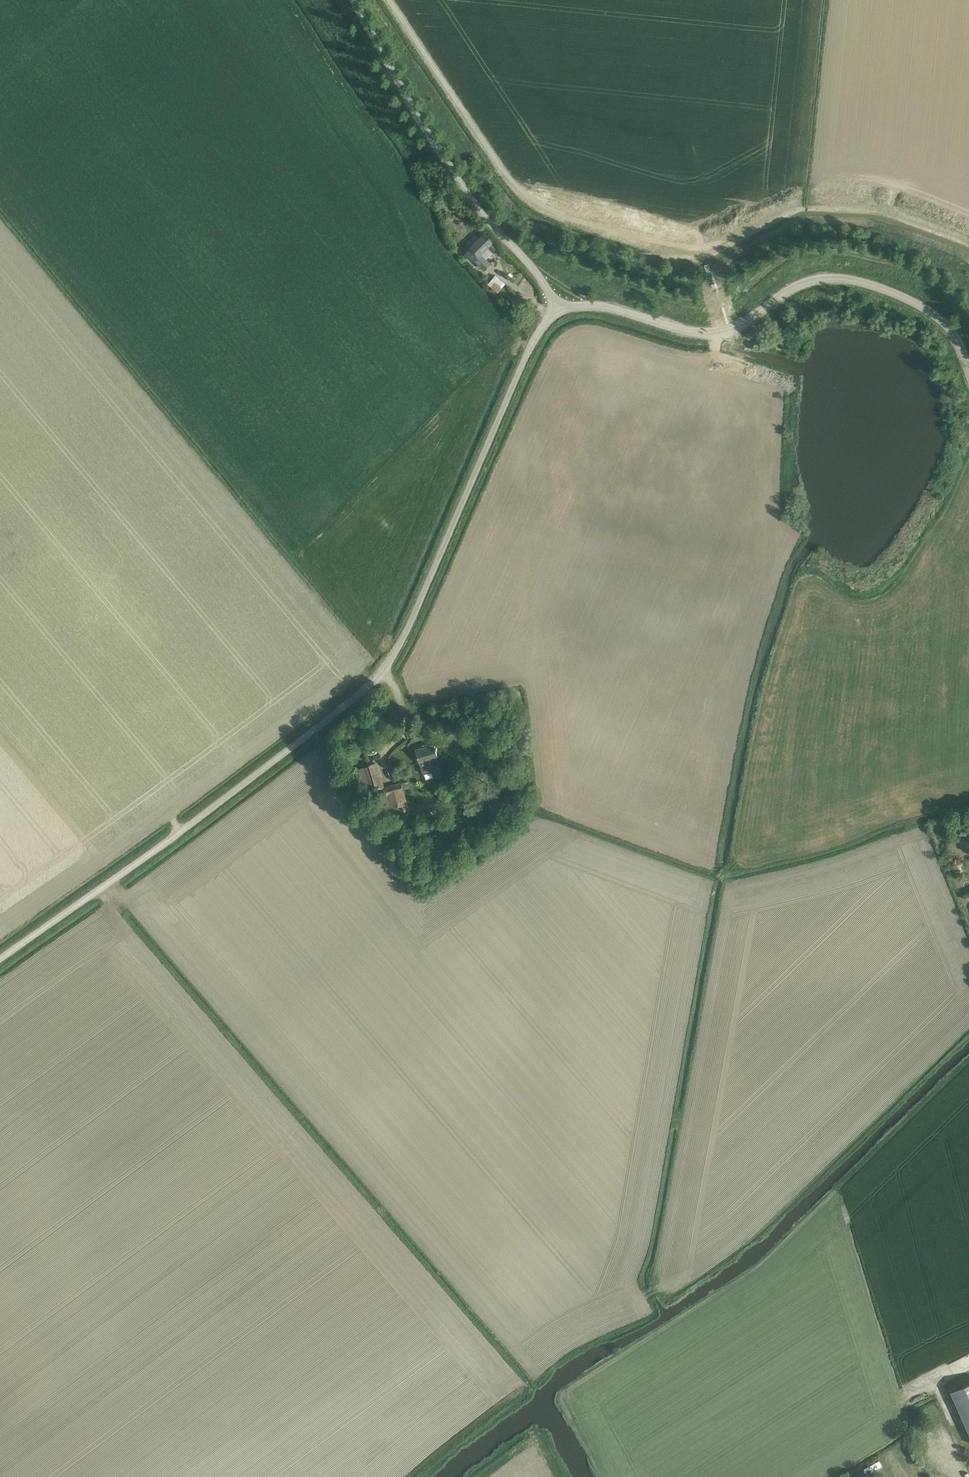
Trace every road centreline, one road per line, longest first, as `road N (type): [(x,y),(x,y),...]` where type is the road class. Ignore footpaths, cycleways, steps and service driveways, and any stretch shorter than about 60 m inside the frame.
road 1 (residential): [(0,959),(183,829),(382,669),(533,342),(559,311)]
road 2 (tertiary): [(968,371),(956,338),(936,317),(855,281),(795,286),(717,333),(601,306),(559,311)]
road 3 (tertiary): [(559,311),(468,195),(353,0)]

